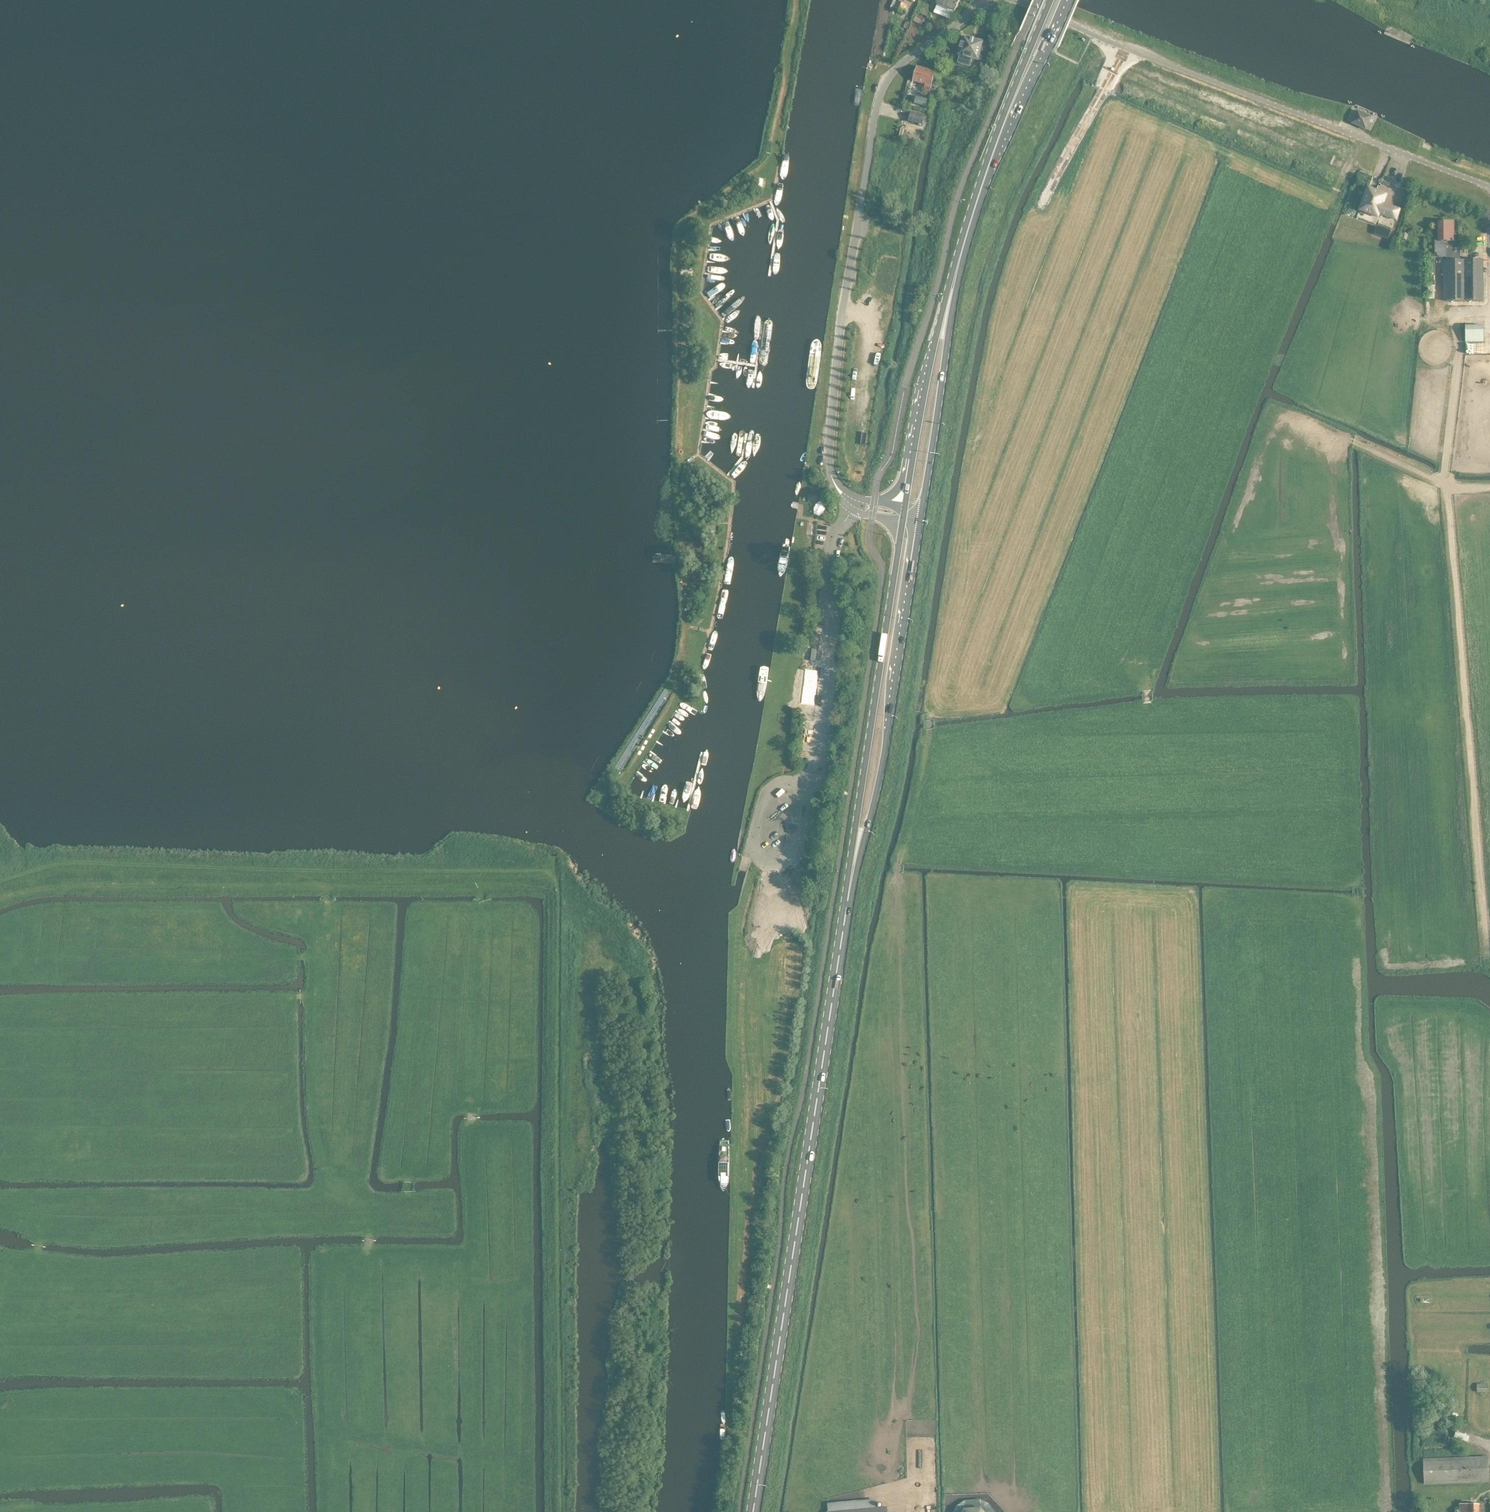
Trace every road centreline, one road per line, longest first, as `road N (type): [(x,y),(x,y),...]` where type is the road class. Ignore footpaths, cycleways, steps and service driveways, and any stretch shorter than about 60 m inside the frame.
road 1 (primary): [(753,1511),(851,873)]
road 2 (tertiary): [(993,0),(904,61),(877,107),(843,306),(829,458),(836,486),(858,505)]
road 3 (track): [(532,887),(66,882),(0,897)]
road 4 (tertiary): [(1489,186),(1013,0)]
road 5 (primary): [(851,873),(876,797),(921,513)]
road 6 (primary): [(903,520),(851,873)]
road 7 (primary): [(947,310),(1025,73)]
road 8 (primary): [(921,513),(947,310)]
road 9 (primary): [(947,310),(934,338),(905,505)]

